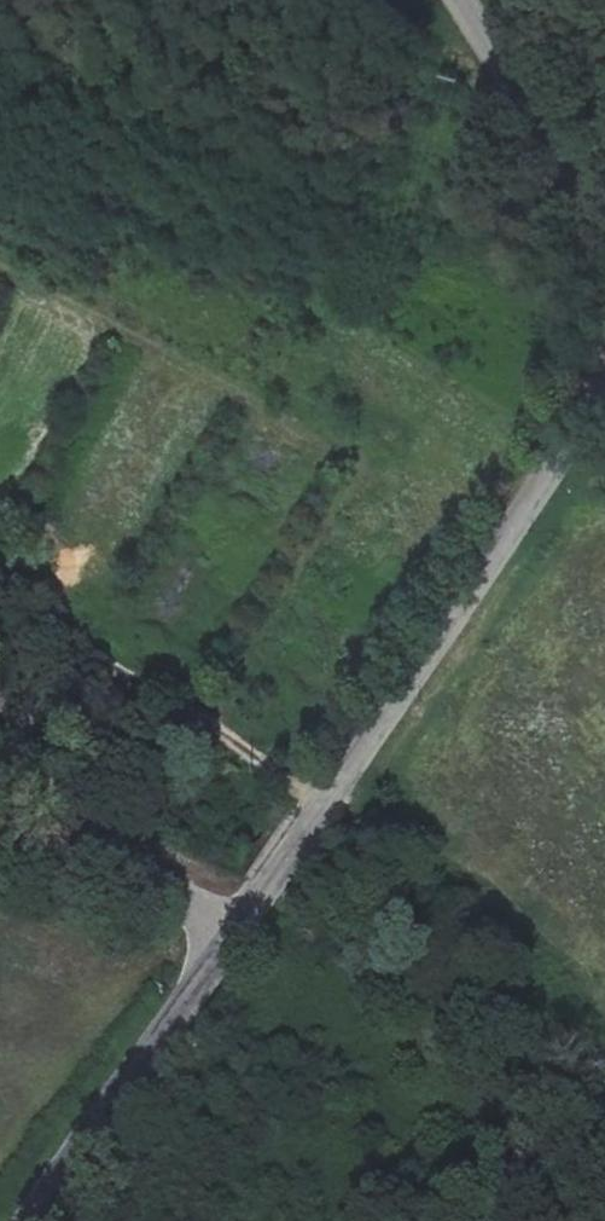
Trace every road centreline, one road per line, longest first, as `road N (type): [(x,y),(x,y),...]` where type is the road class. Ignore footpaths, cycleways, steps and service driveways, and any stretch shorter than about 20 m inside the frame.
road 1 (unclassified): [(42,1220),(230,930),(547,482),(604,383)]
road 2 (track): [(0,268),(334,449),(356,478),(228,692),(217,729)]
road 3 (track): [(327,801),(277,777),(0,588)]
road 4 (unclassified): [(604,234),(462,0)]
road 5 (track): [(230,930),(159,869),(0,833)]

